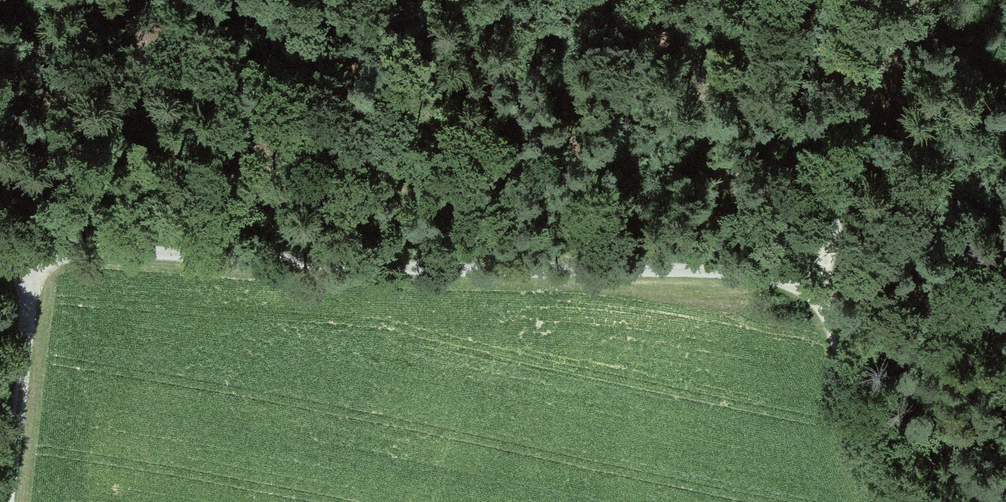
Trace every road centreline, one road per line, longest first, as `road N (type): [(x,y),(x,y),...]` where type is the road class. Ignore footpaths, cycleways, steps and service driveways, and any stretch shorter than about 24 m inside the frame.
road 1 (track): [(905,501),(846,343),(807,295),(782,285),(713,273),(185,261),(0,247)]
road 2 (track): [(824,314),(833,221),(900,0)]
road 3 (track): [(39,249),(8,501)]

